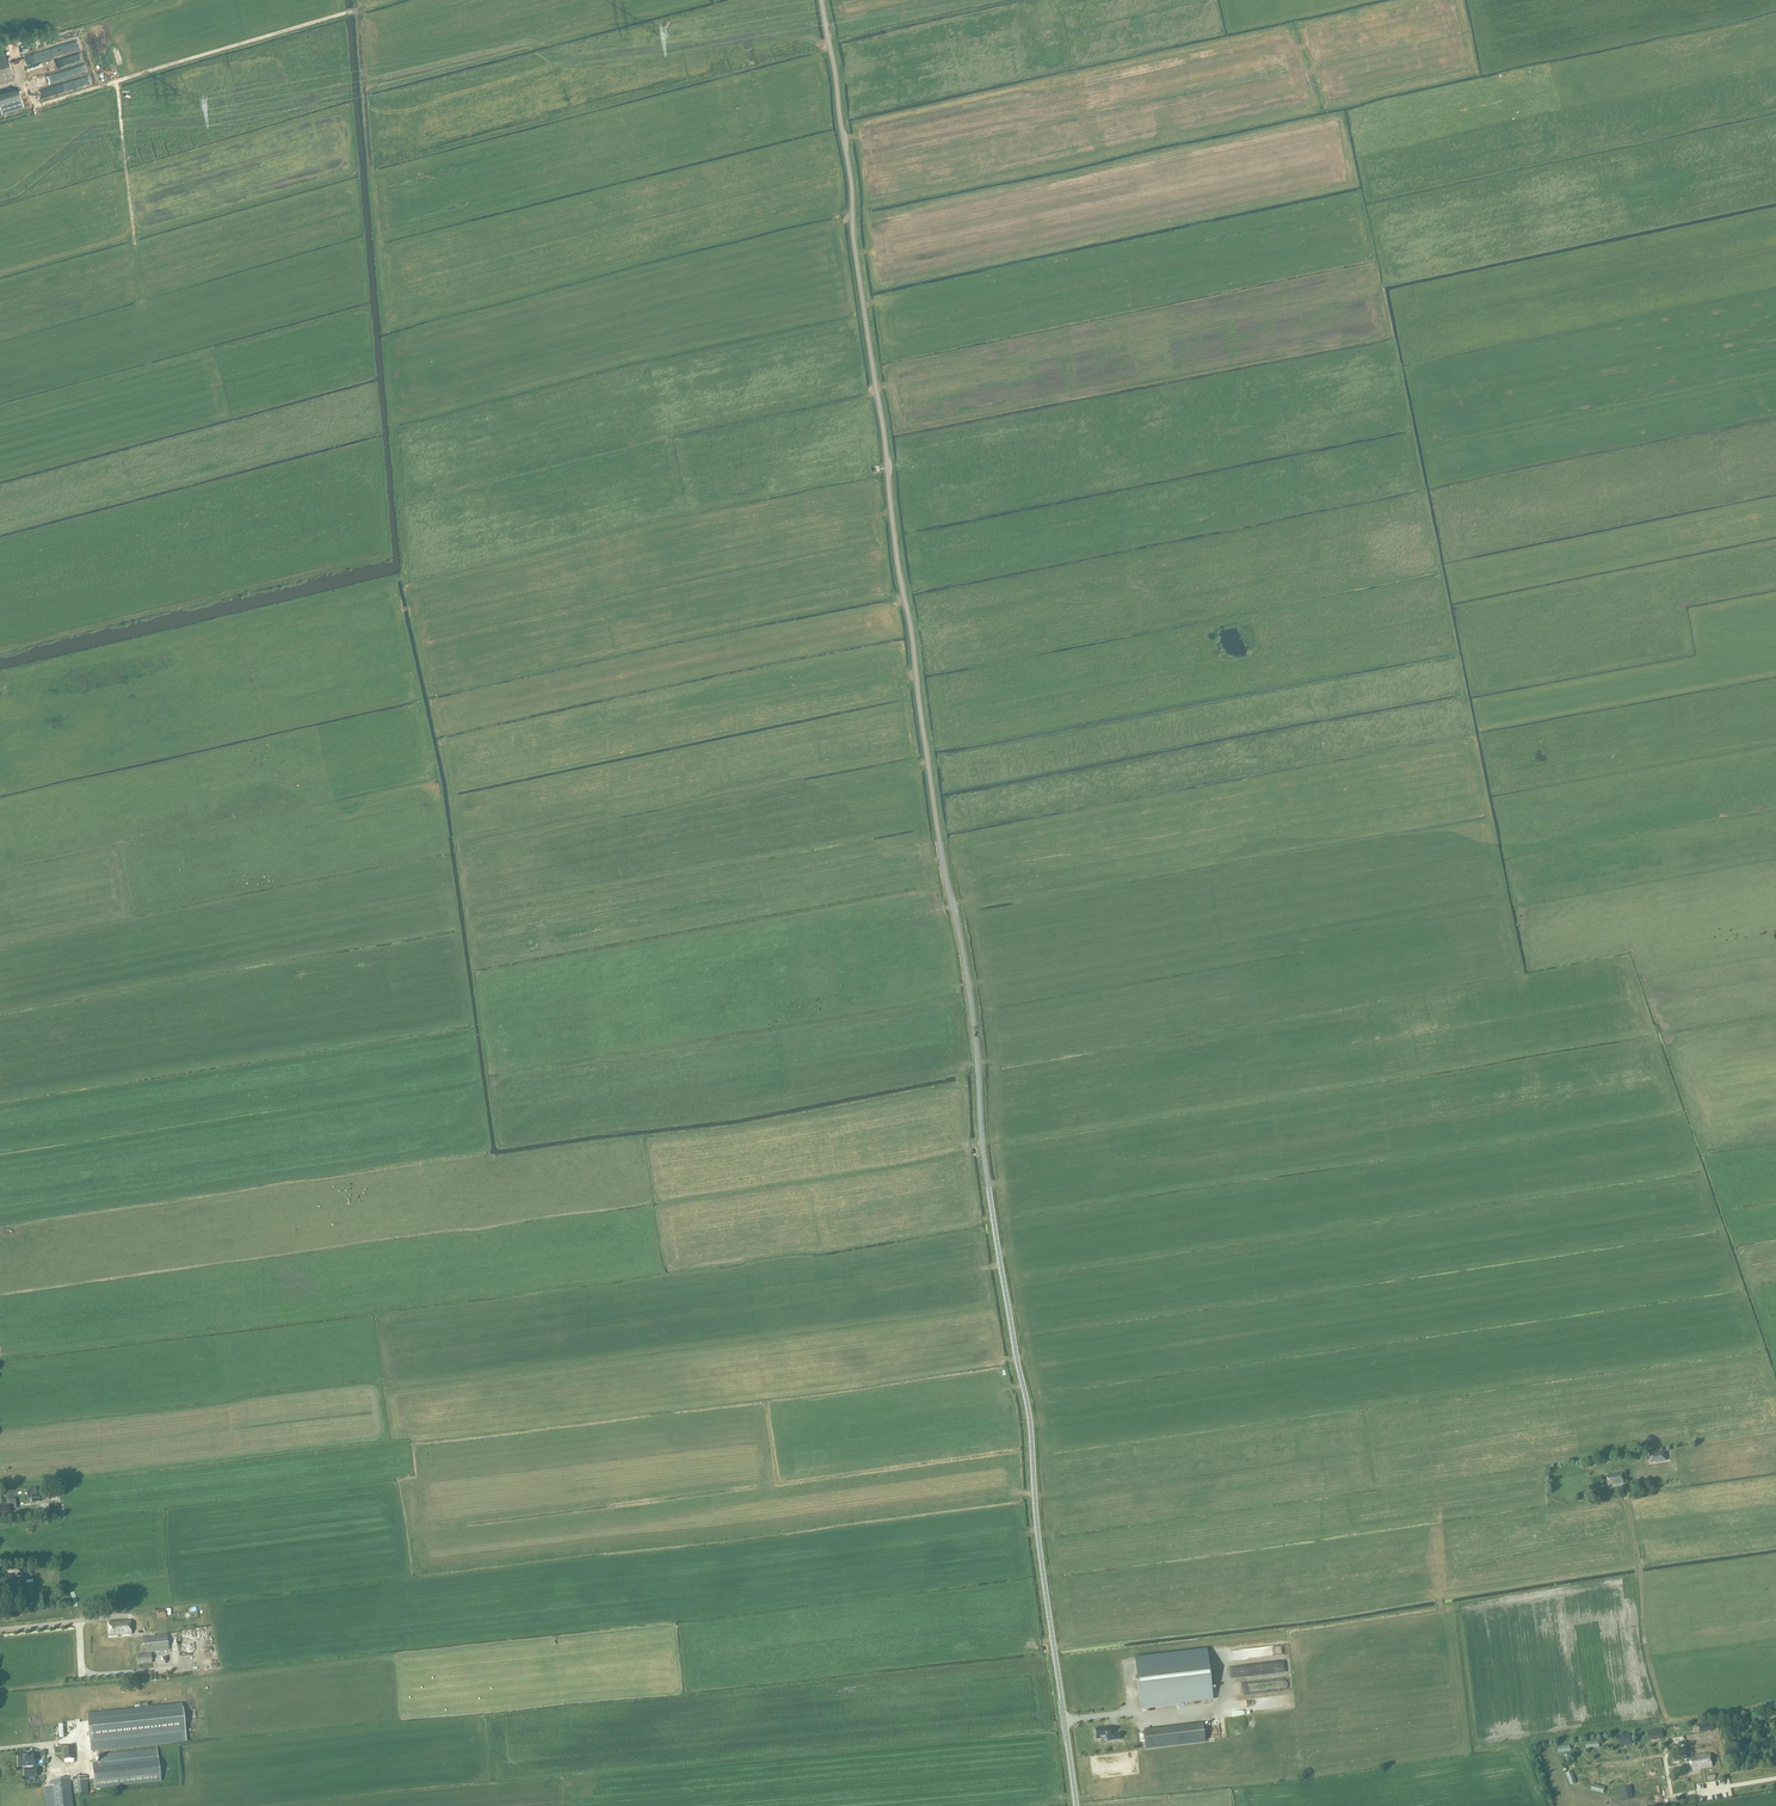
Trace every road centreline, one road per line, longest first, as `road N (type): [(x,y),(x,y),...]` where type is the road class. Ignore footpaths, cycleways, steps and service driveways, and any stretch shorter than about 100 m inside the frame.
road 1 (unclassified): [(1076,1805),(1031,1425),(896,557),(822,0)]
road 2 (track): [(38,106),(361,7)]
road 3 (track): [(361,7),(388,325)]
road 4 (track): [(1756,1708),(1676,1720),(1665,1714),(1646,1647),(1627,1494)]

